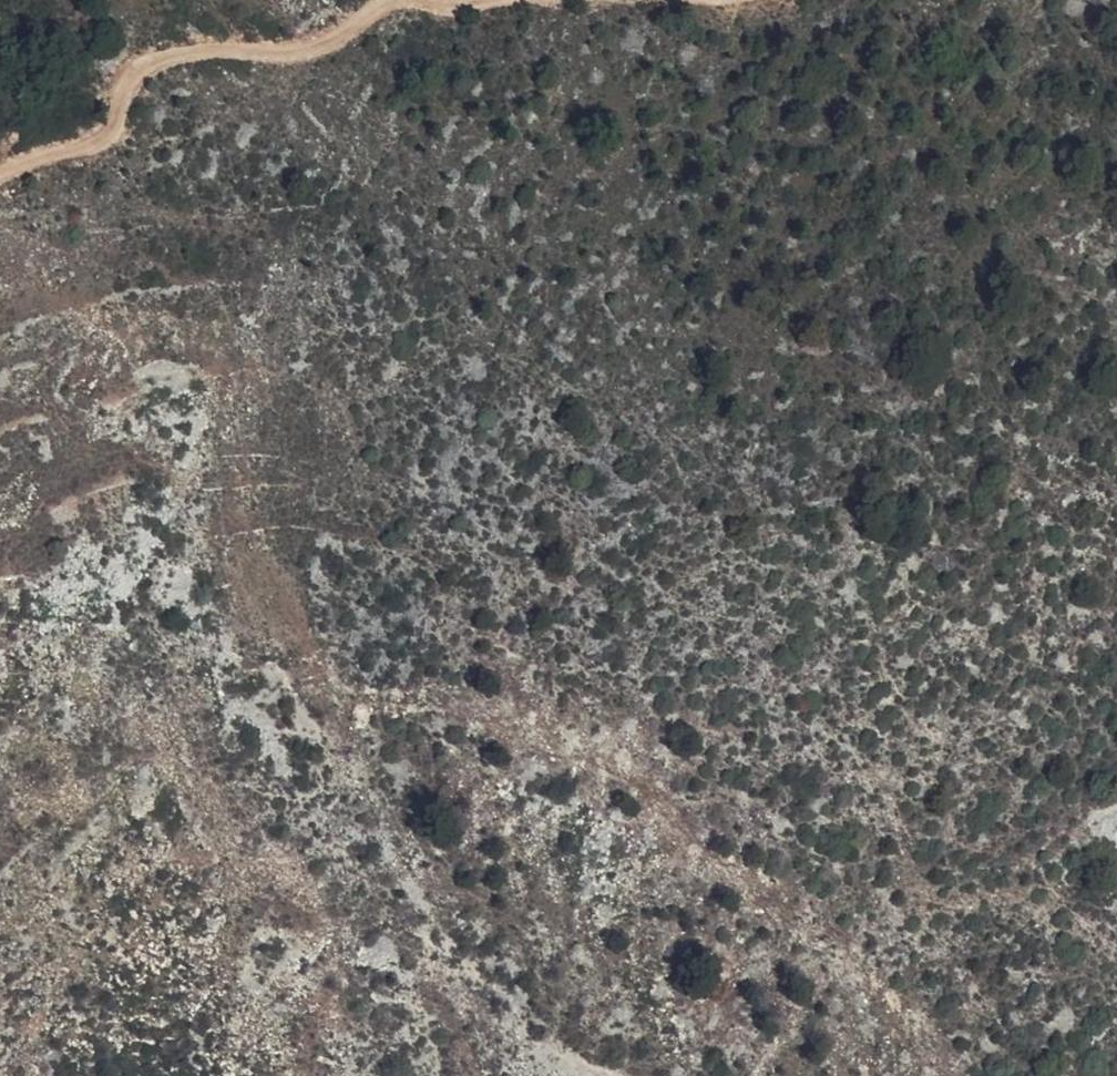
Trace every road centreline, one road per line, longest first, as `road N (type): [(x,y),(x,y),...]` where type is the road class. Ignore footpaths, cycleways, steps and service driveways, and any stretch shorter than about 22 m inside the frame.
road 1 (track): [(386,0),(297,53),(203,49),(130,79),(112,135),(0,175)]
road 2 (track): [(562,0),(462,9),(433,0)]

